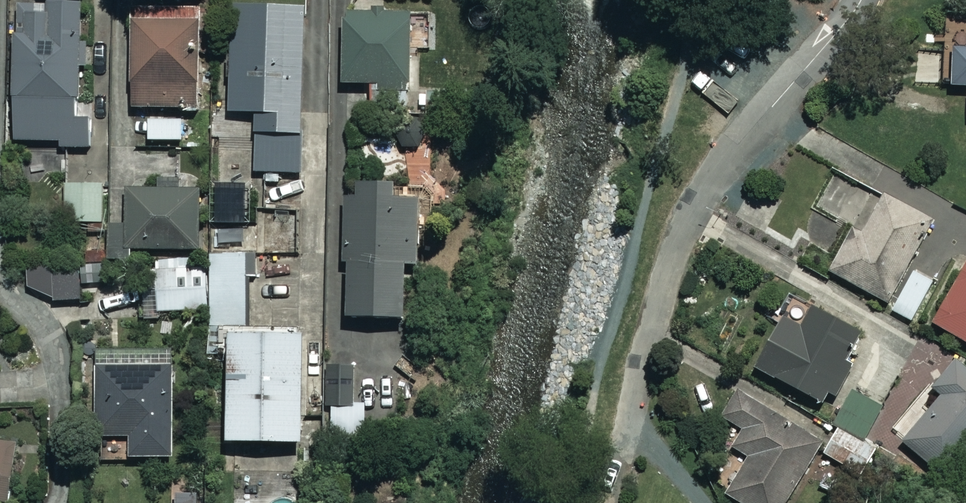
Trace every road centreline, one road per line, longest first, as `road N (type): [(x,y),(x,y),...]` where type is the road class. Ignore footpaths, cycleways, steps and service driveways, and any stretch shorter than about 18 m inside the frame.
road 1 (residential): [(606,502),(688,219),(707,185),(861,0)]

